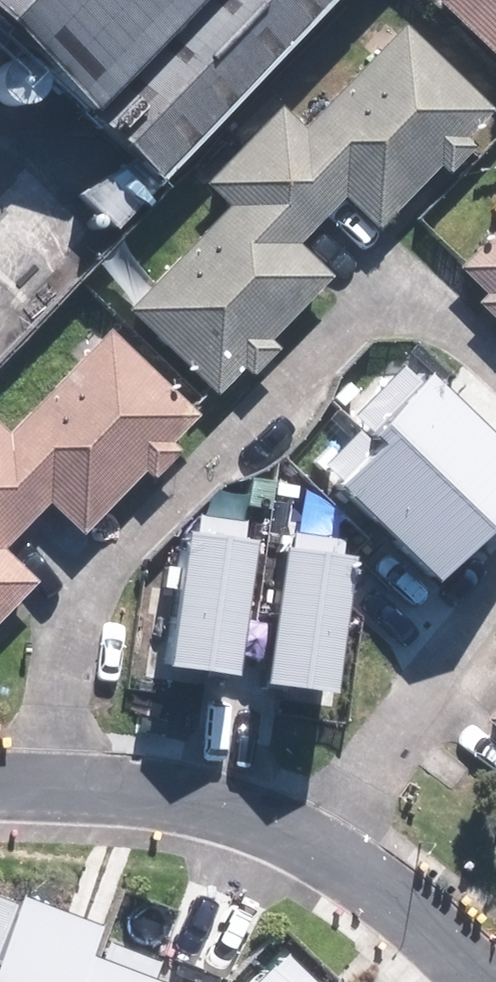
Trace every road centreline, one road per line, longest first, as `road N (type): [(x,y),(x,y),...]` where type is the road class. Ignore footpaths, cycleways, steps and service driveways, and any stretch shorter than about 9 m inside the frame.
road 1 (residential): [(0,780),(212,800),(288,827),(372,876),(482,981)]

